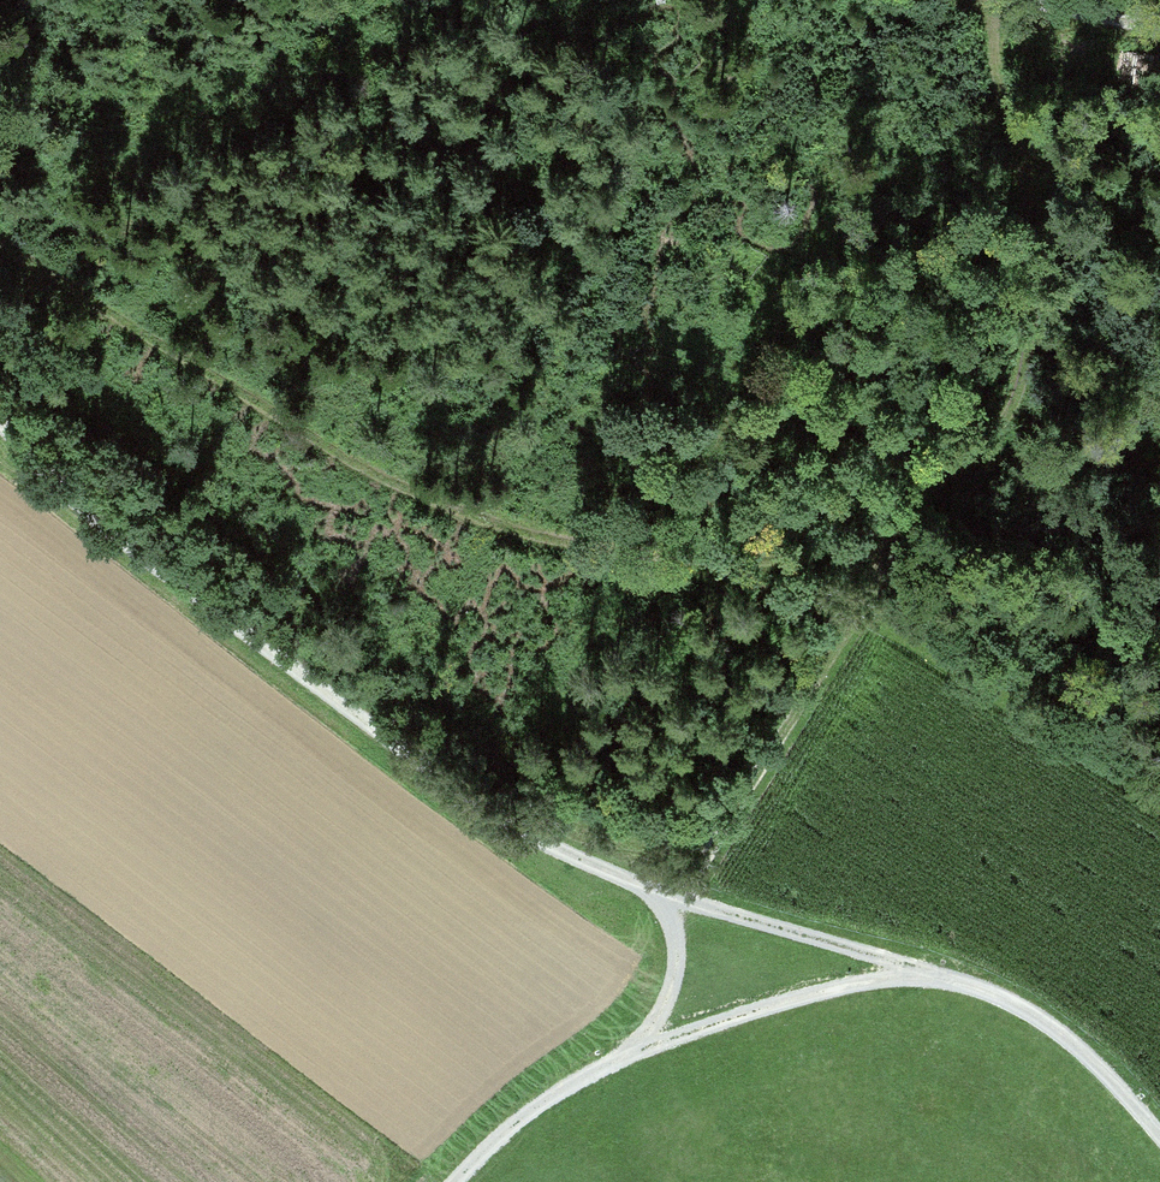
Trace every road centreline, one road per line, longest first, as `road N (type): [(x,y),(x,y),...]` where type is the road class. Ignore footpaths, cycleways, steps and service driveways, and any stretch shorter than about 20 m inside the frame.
road 1 (track): [(911,966),(654,893),(560,855),(466,802),(338,690),(119,532),(0,407)]
road 2 (track): [(679,900),(870,585),(899,521),(1024,393),(1040,306),(989,0)]
road 3 (track): [(0,233),(215,383),(435,513),(587,557),(754,562),(868,539),(899,521)]
road 4 (track): [(911,966),(1062,1026),(1159,1141)]
road 5 (track): [(635,1044),(911,966)]
road 6 (track): [(451,1181),(495,1132),(565,1076),(635,1044)]
road 7 (track): [(635,1044),(664,1001),(677,960),(672,925),(654,893)]
road 8 (track): [(1000,0),(1159,31)]

